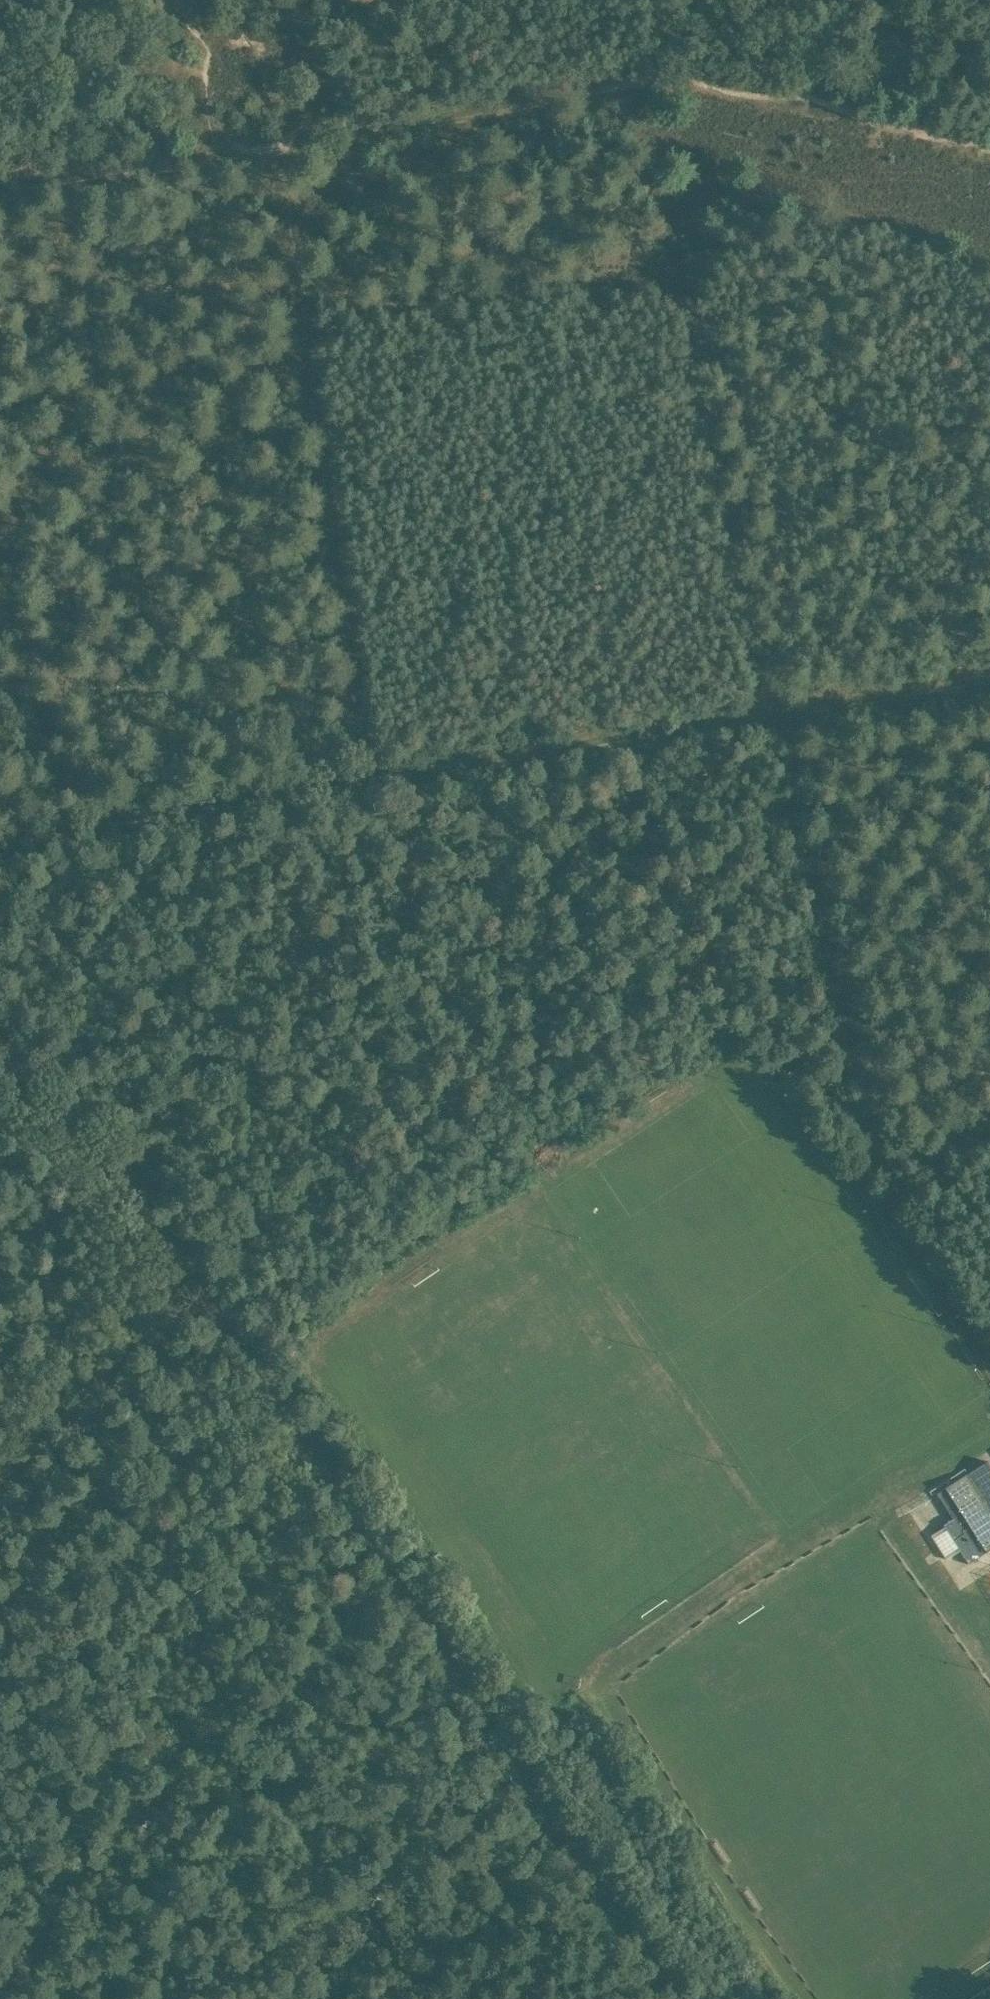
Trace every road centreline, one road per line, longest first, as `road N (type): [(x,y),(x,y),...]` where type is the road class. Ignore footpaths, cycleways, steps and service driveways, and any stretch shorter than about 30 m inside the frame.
road 1 (track): [(989,679),(0,845)]
road 2 (track): [(184,1264),(552,1825)]
road 3 (track): [(887,1156),(789,712)]
road 4 (track): [(184,1264),(0,1043)]
road 5 (track): [(0,1464),(184,1264)]

